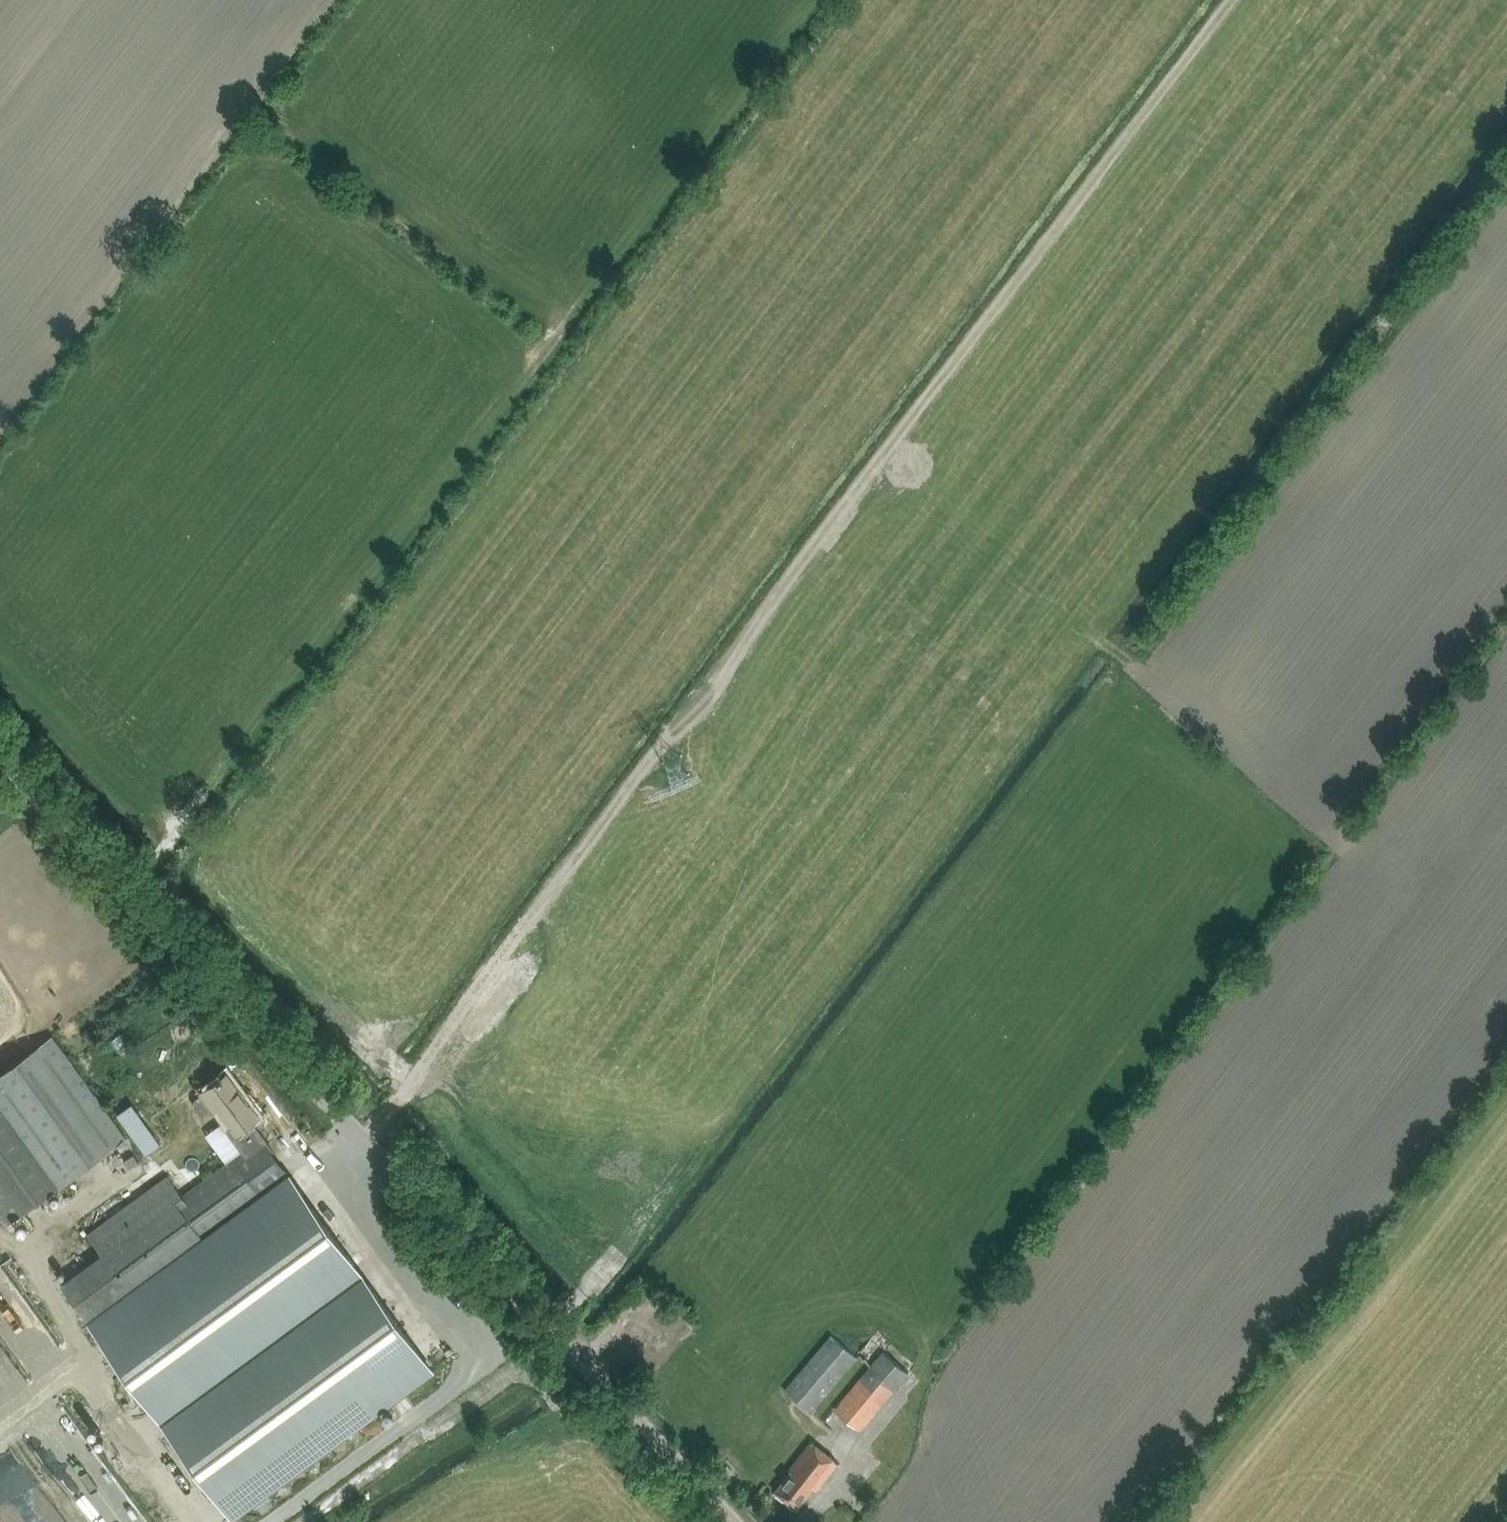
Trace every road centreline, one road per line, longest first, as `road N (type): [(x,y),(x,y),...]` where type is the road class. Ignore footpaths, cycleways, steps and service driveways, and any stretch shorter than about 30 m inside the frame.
road 1 (tertiary): [(730,1521),(361,1148),(0,759)]

